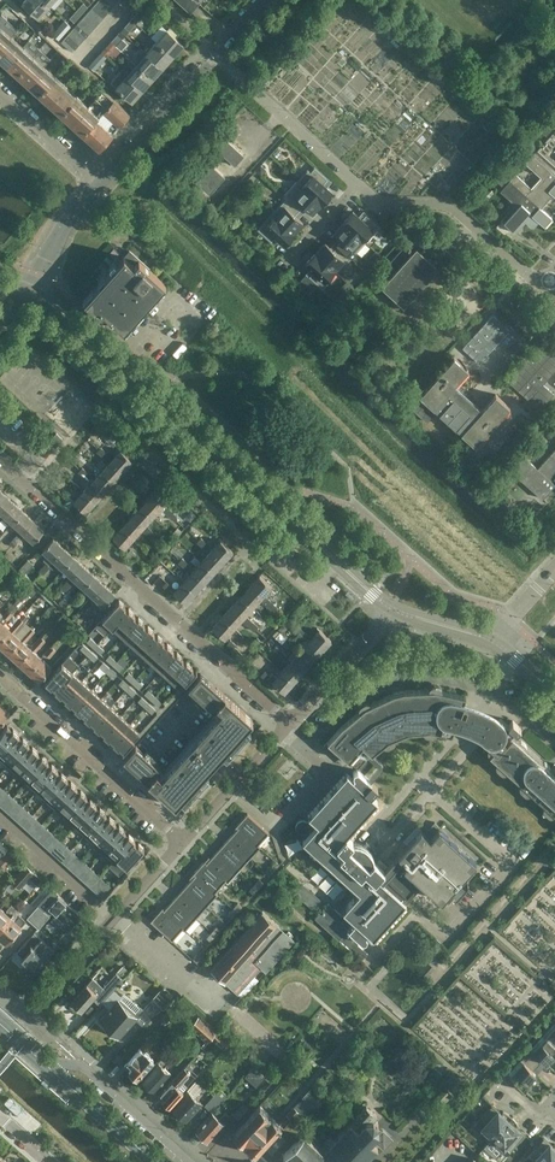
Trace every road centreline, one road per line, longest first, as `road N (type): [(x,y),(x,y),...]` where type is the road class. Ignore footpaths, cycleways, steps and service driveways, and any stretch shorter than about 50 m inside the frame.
road 1 (tertiary): [(391,608),(33,294)]
road 2 (residential): [(290,722),(0,464)]
road 3 (residential): [(183,842),(0,679)]
road 4 (residential): [(100,180),(266,0)]
road 5 (residential): [(25,1017),(183,842)]
road 6 (residential): [(551,277),(522,271),(459,212),(382,207),(360,187)]
road 7 (residential): [(189,1161),(80,1063),(47,1066)]
road 8 (residential): [(183,842),(290,722)]
road 9 (residential): [(290,722),(391,608)]
road 10 (tertiary): [(154,1161),(47,1066)]
road 11 (residential): [(360,187),(257,93)]
road 12 (residential): [(100,180),(0,91)]
road 13 (residential): [(33,294),(65,227),(100,180)]

